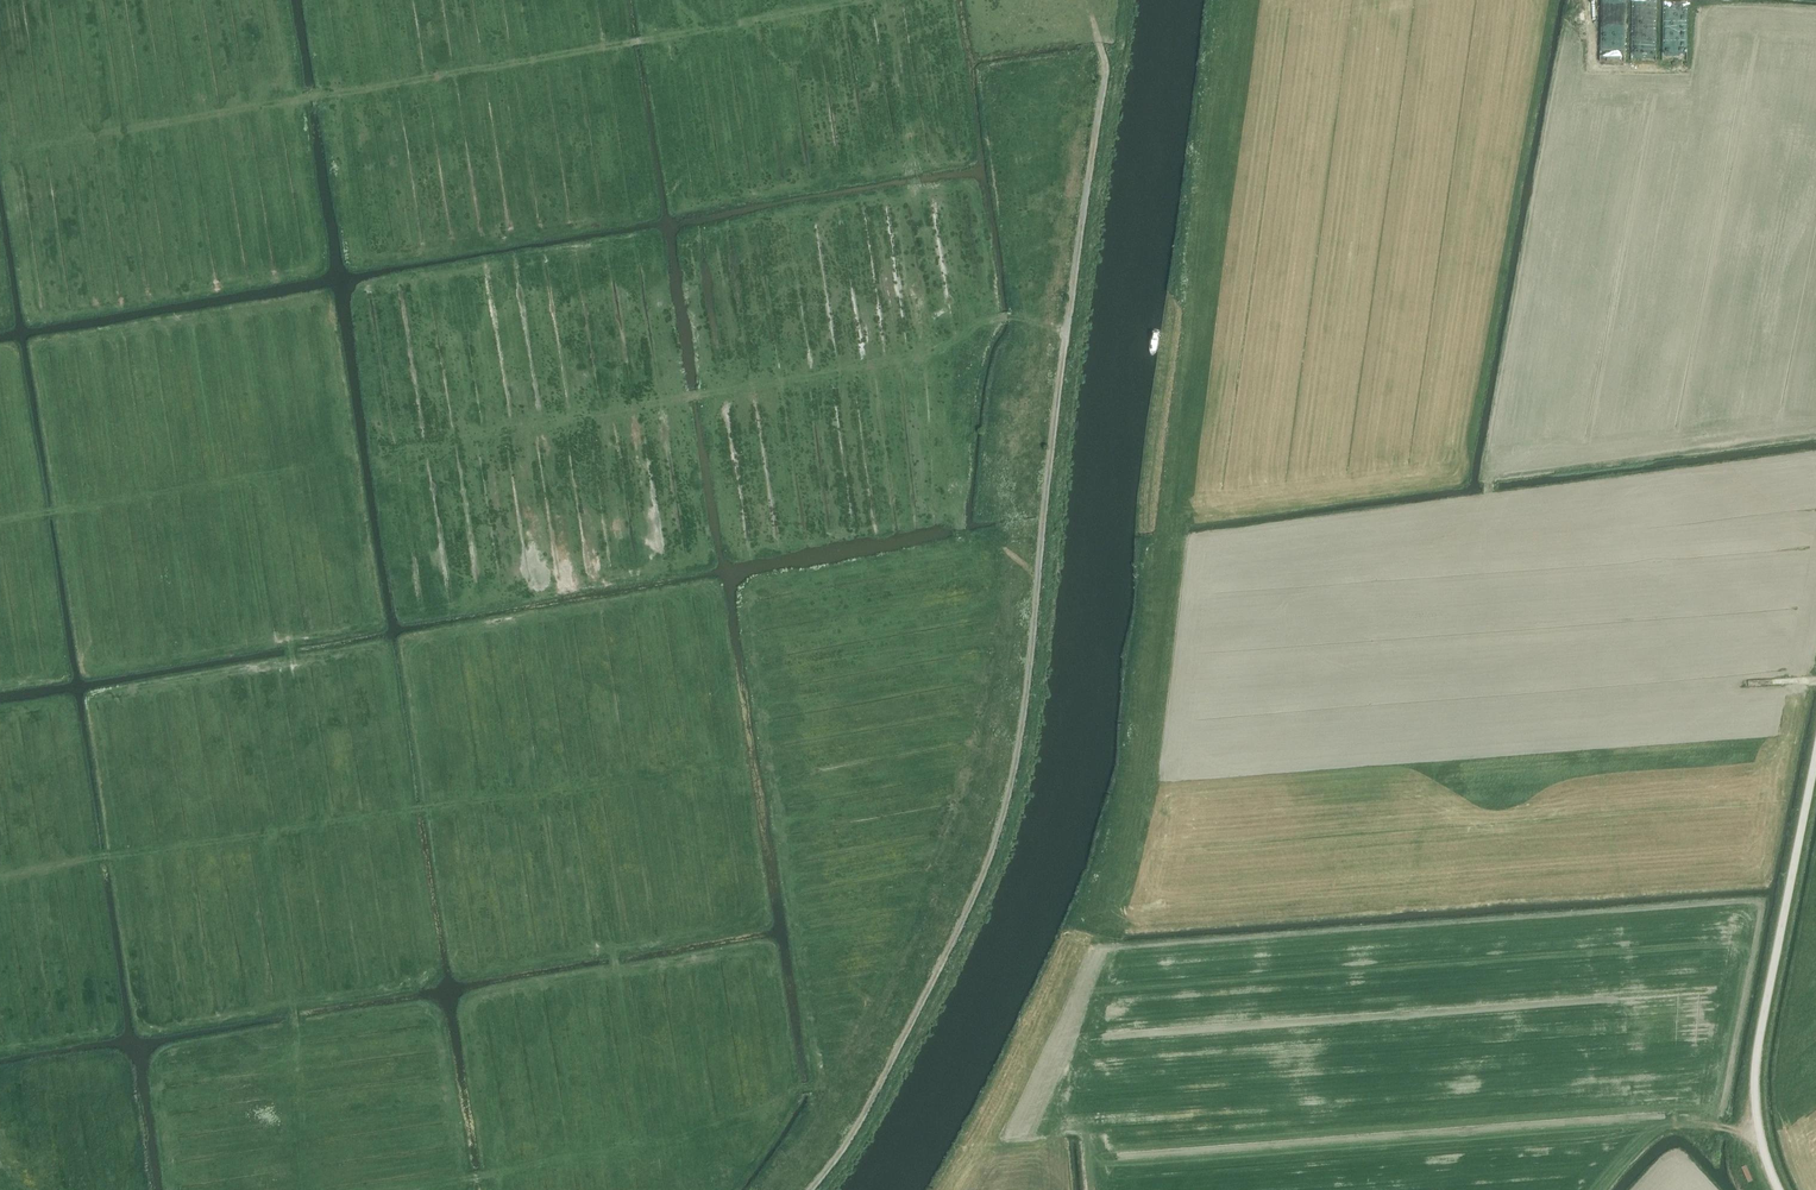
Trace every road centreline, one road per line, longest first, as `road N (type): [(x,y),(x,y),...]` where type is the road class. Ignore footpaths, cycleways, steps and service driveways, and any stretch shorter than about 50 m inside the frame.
road 1 (track): [(809,1189),(870,1102),(970,901),(1005,805),(1106,69),(1100,44)]
road 2 (unclassified): [(1779,1189),(1758,1125),(1756,1060),(1815,754)]

